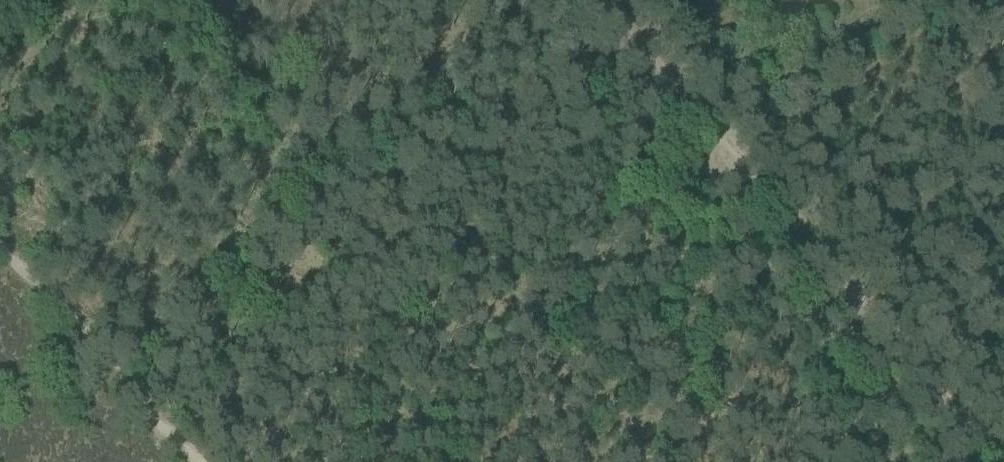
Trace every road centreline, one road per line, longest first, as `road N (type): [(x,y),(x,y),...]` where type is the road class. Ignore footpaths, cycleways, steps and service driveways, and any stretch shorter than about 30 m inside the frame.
road 1 (track): [(1002,461),(600,0)]
road 2 (track): [(198,461),(0,247)]

